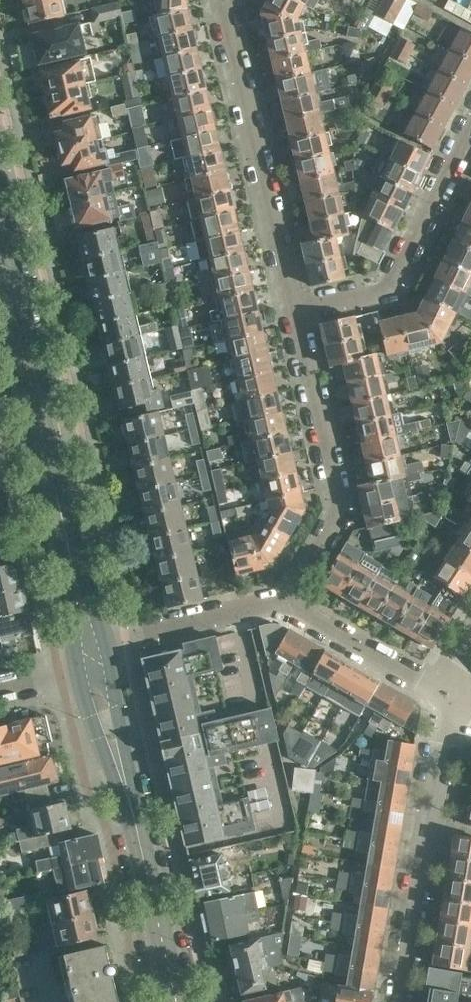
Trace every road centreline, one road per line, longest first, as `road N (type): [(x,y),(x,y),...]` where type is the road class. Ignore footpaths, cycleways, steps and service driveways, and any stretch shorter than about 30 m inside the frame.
road 1 (residential): [(391,1001),(452,682)]
road 2 (residential): [(293,310),(226,0)]
road 3 (residential): [(286,605),(339,502),(293,310)]
road 4 (residential): [(470,129),(387,288),(293,310)]
road 5 (secondary): [(155,913),(157,887),(108,649)]
road 6 (secondary): [(75,664),(155,913)]
road 7 (secondary): [(51,470),(0,256)]
road 8 (secondary): [(51,470),(75,664)]
road 9 (secondary): [(108,649),(64,490),(51,470)]
road 10 (residential): [(108,649),(286,605)]
road 11 (residential): [(452,682),(286,605)]

